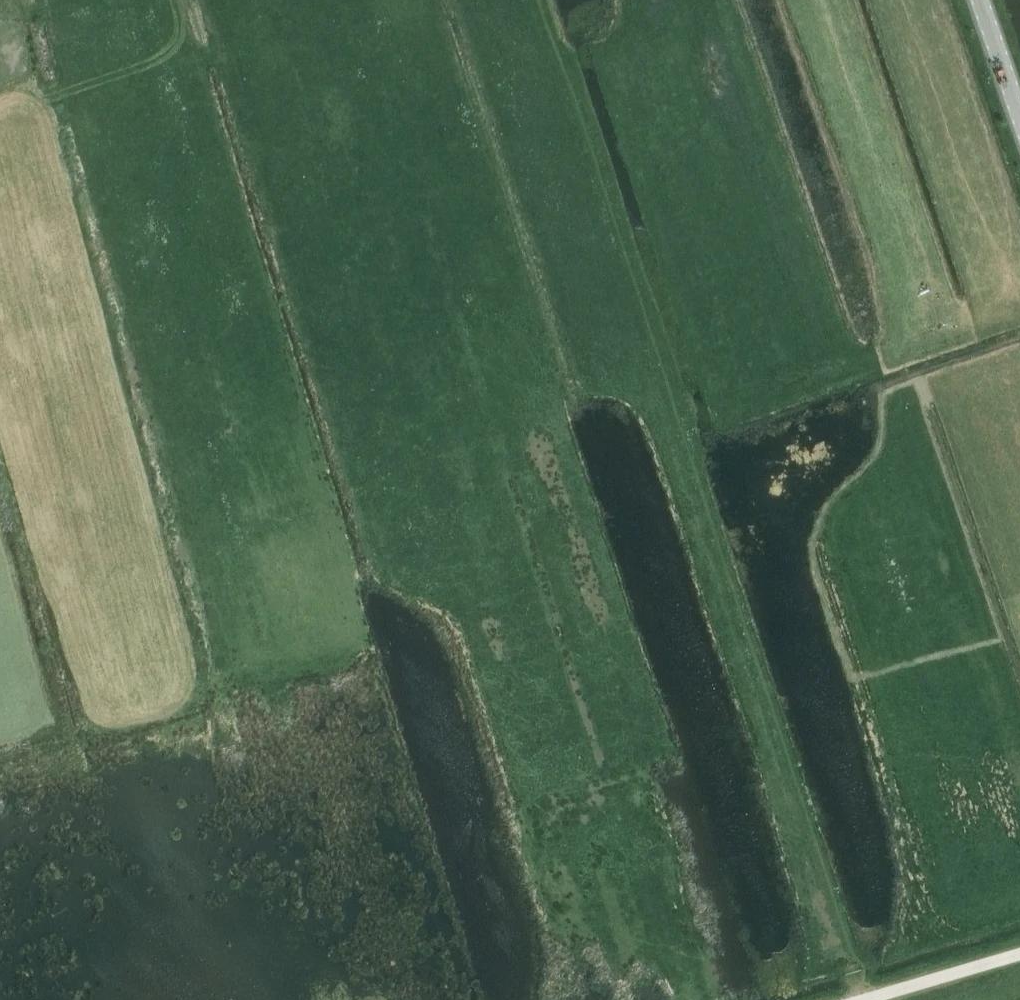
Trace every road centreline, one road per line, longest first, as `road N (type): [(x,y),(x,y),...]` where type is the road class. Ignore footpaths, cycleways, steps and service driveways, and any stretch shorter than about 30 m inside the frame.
road 1 (unclassified): [(857,999),(1019,952)]
road 2 (tertiary): [(1019,117),(980,0)]

